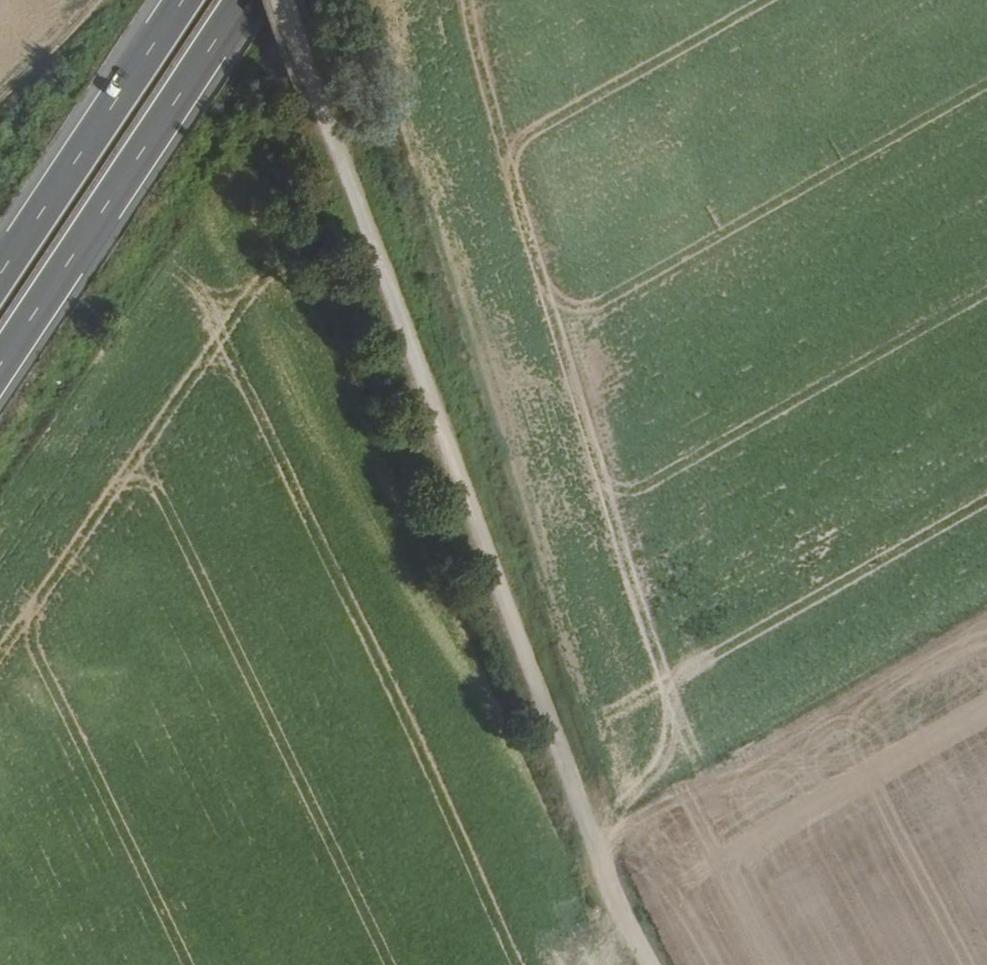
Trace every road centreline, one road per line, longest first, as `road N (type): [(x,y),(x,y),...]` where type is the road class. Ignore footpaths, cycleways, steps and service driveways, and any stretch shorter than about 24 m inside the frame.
road 1 (track): [(274,0),(304,80),(379,374),(577,852),(645,964)]
road 2 (trunk): [(0,369),(247,0)]
road 3 (trunk): [(184,0),(0,275)]

